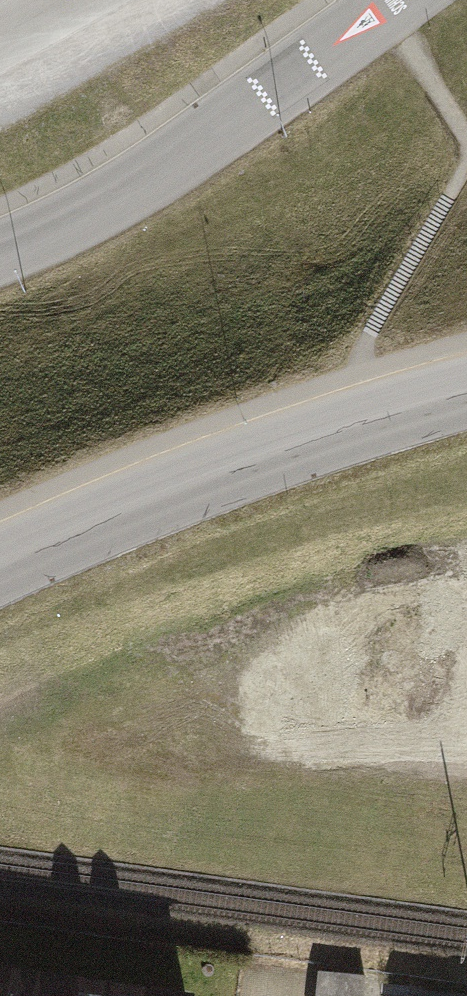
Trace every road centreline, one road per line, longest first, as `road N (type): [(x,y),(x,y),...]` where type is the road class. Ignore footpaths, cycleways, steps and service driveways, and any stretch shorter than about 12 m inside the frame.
road 1 (residential): [(466,389),(319,434),(0,563)]
road 2 (residential): [(0,260),(83,221),(172,167),(405,0)]
road 3 (track): [(466,755),(282,757),(146,741)]

